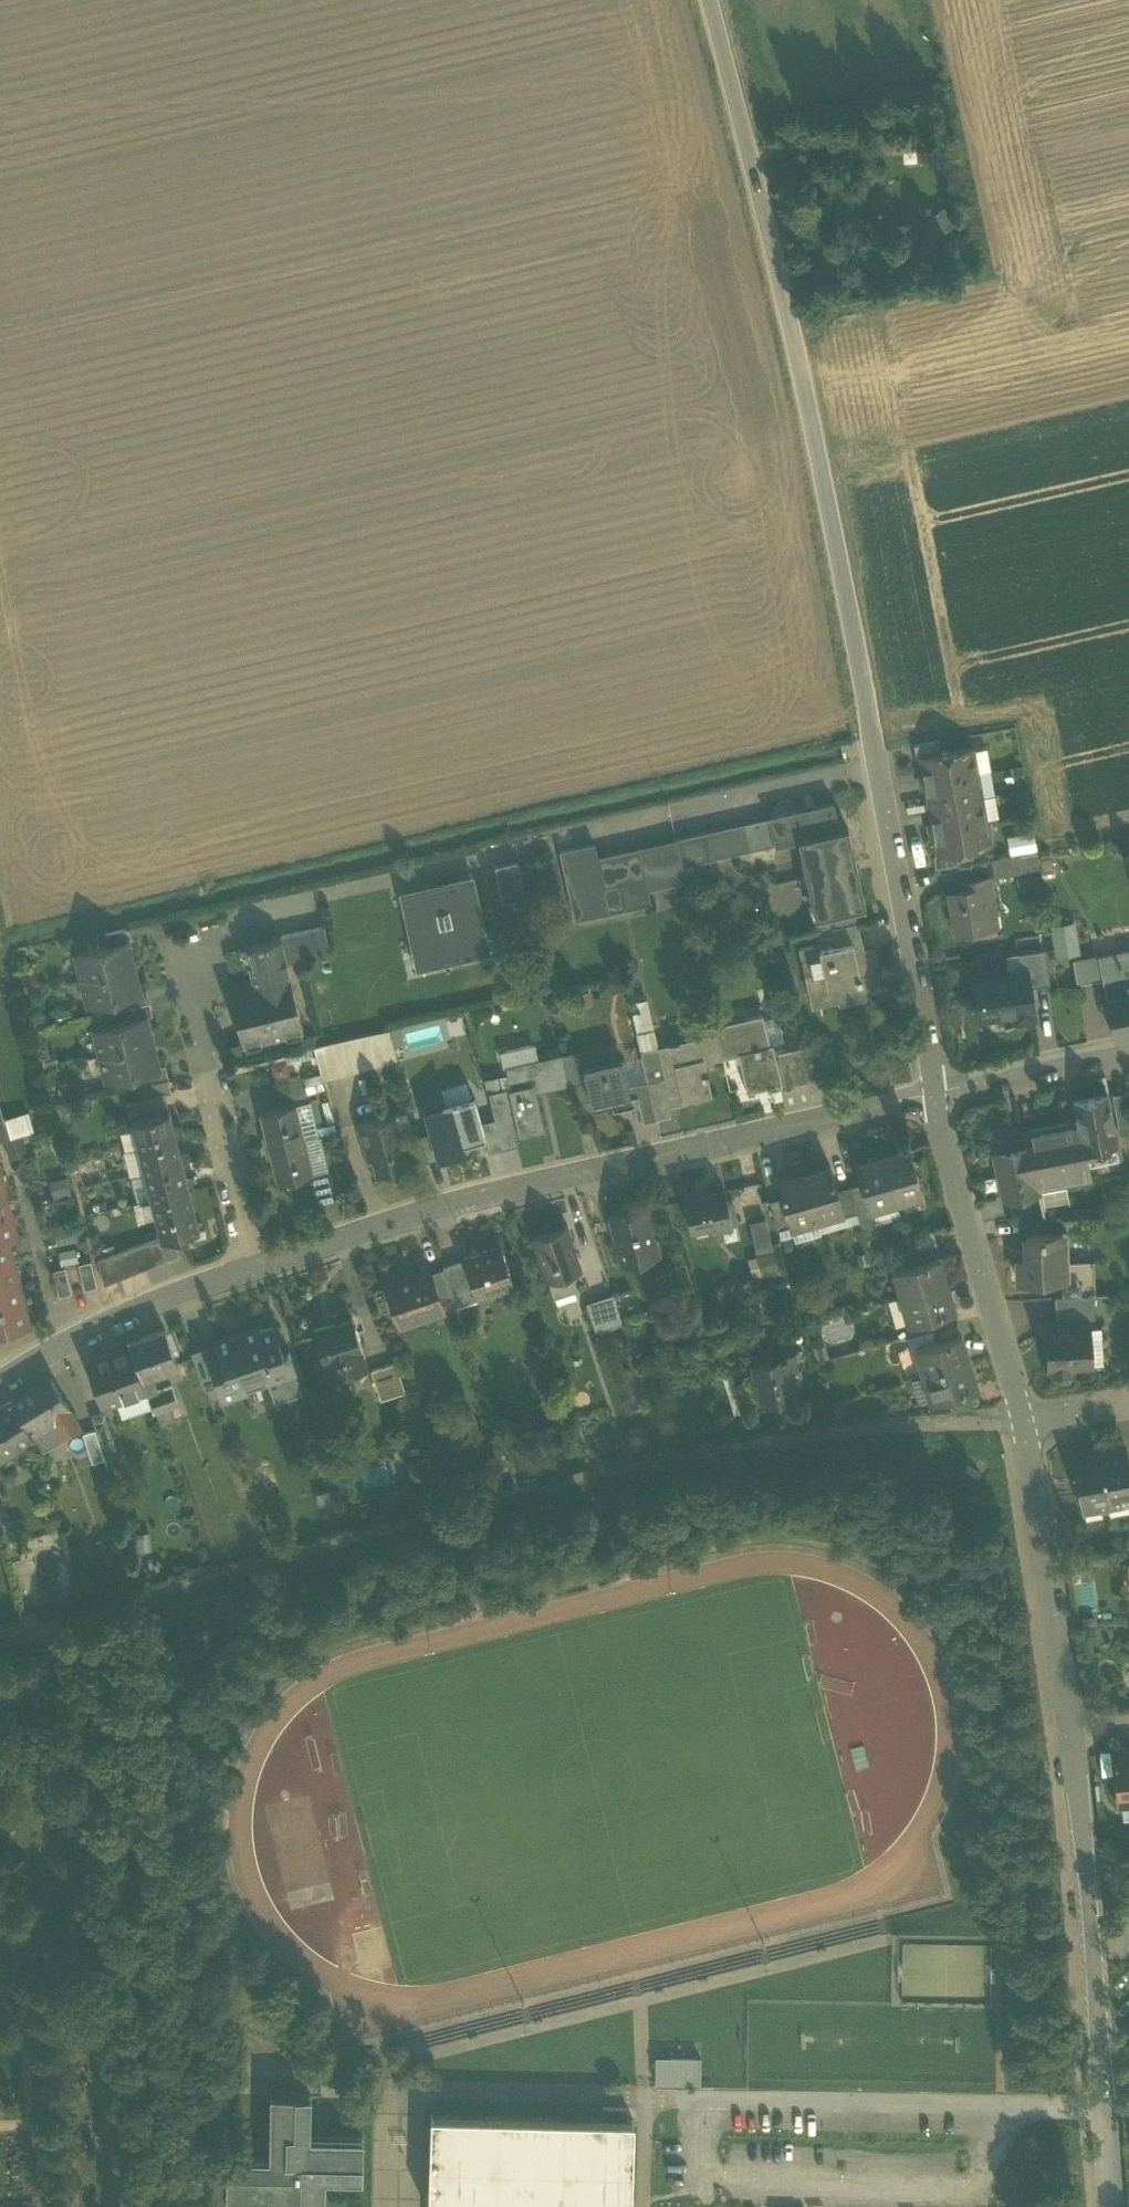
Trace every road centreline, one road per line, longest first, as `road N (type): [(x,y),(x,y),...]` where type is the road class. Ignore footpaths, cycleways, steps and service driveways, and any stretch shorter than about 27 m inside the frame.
road 1 (unclassified): [(939,1092),(792,316),(711,0)]
road 2 (residential): [(939,1092),(461,1206),(264,1264)]
road 3 (residential): [(1111,2206),(1073,1730)]
road 4 (residential): [(1023,1422),(939,1092)]
road 5 (residential): [(1073,1730),(1023,1422)]
road 6 (residential): [(264,1264),(189,969)]
road 7 (residential): [(264,1264),(116,1317),(0,1390)]
road 8 (residential): [(1128,1052),(939,1092)]
road 9 (residential): [(1023,1422),(839,1432)]

